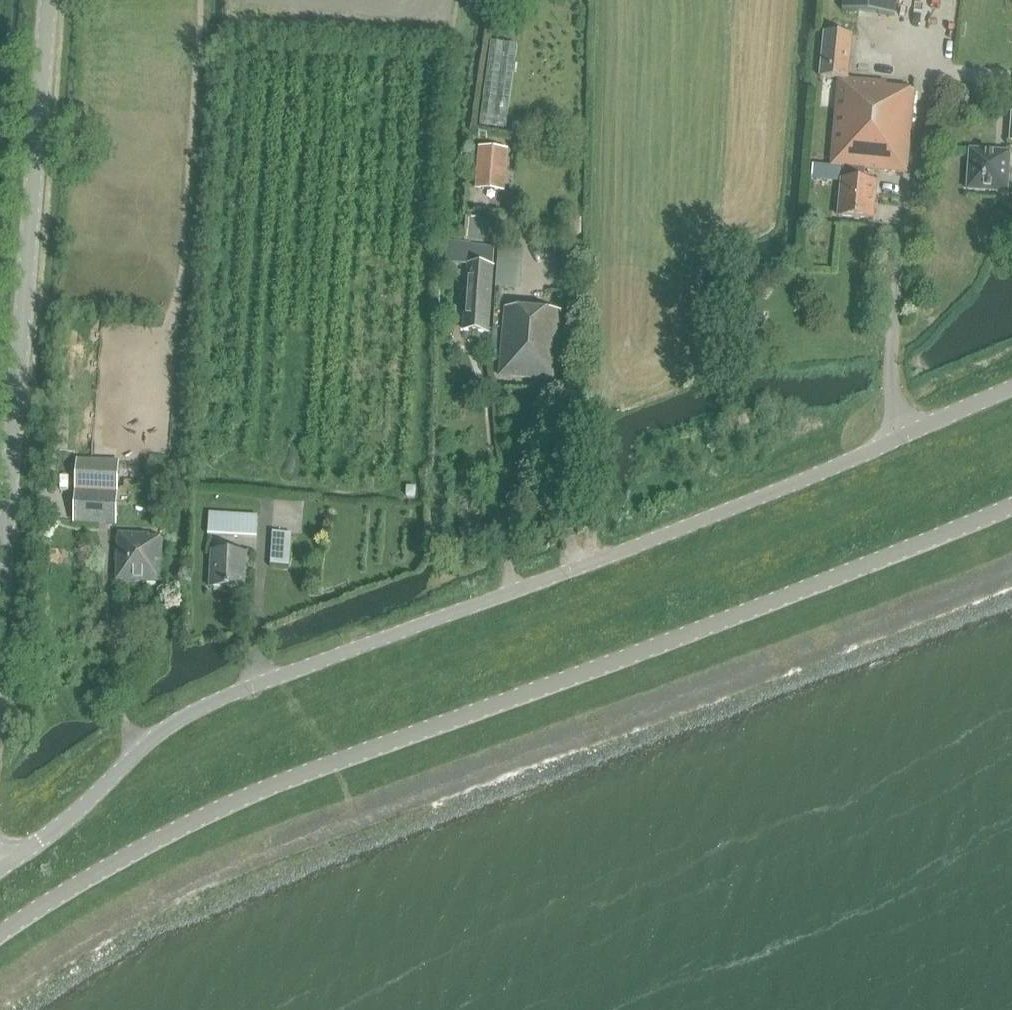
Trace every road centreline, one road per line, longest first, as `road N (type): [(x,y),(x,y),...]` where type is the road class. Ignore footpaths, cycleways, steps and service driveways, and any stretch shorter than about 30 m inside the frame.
road 1 (tertiary): [(1011,390),(601,562),(215,702),(168,729),(72,818),(0,866)]
road 2 (tertiary): [(0,932),(164,833),(284,779),(1011,504)]
road 3 (tertiary): [(0,601),(49,0)]

